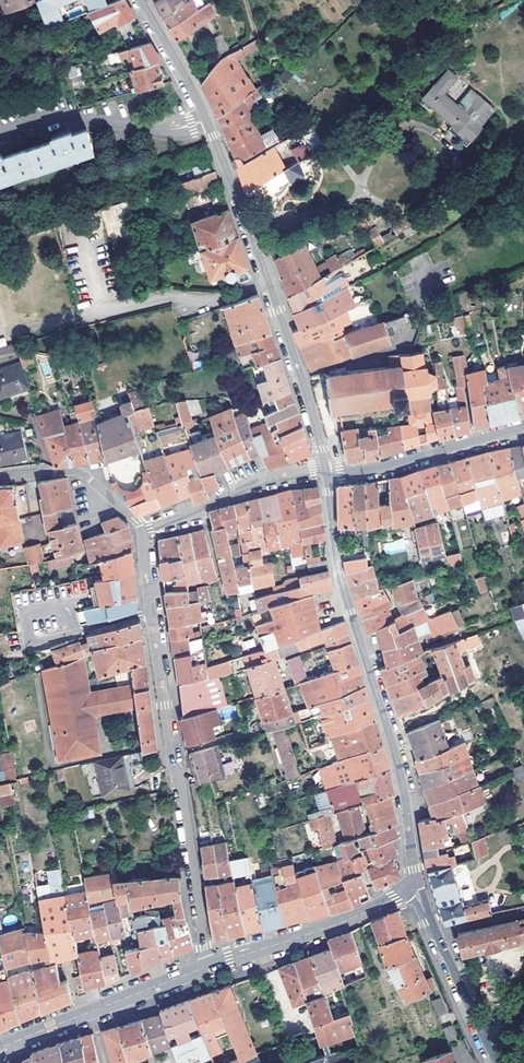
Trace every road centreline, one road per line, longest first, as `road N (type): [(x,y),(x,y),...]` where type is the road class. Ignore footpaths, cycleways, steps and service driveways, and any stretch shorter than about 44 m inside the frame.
road 1 (secondary): [(326,472),(205,119),(138,0)]
road 2 (residential): [(143,531),(208,967)]
road 3 (secondary): [(414,881),(405,792),(339,576),(326,472)]
road 4 (secondary): [(208,967),(371,911),(414,881)]
road 5 (secondary): [(0,1049),(208,967)]
road 6 (residential): [(326,472),(382,468),(523,425)]
road 7 (secondary): [(493,1062),(414,881)]
road 8 (residential): [(143,531),(250,486),(326,472)]
road 9 (residential): [(0,479),(75,471),(143,531)]

